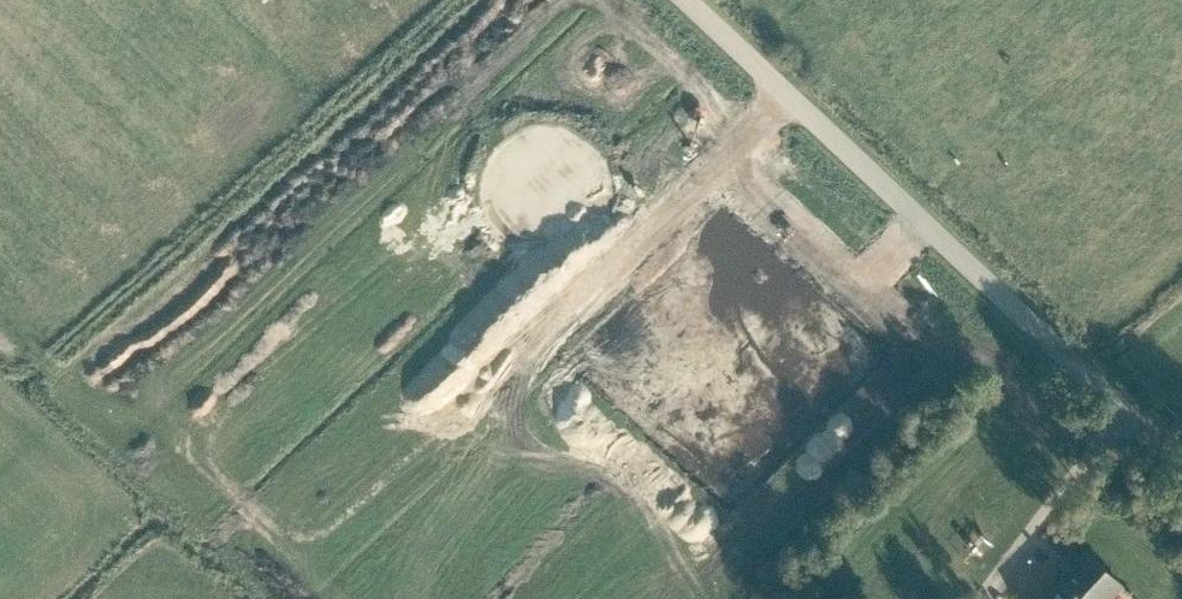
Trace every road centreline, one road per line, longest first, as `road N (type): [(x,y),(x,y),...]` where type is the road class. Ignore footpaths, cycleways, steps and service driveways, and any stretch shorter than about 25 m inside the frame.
road 1 (unclassified): [(1181,474),(678,0)]
road 2 (track): [(1116,413),(967,598)]

